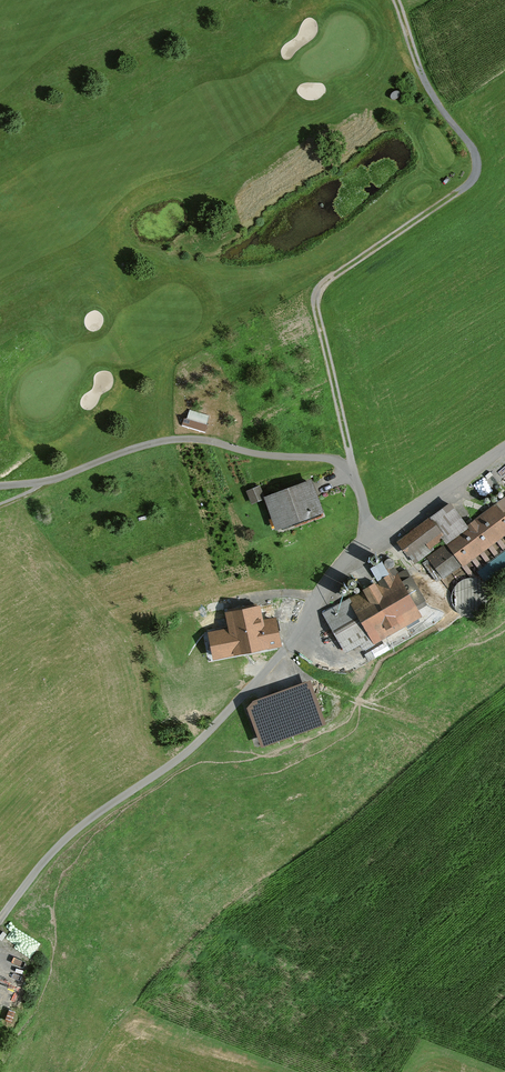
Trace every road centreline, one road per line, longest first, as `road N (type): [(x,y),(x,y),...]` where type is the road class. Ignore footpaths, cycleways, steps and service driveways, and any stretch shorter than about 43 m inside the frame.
road 1 (track): [(0,919),(86,822),(207,734),(294,640),(351,554),(372,537),(352,471),(330,458),(180,439),(41,483)]
road 2 (track): [(352,471),(317,290),(476,173),(476,157),(431,95),(399,0)]
road 3 (unclassified): [(504,447),(372,537)]

